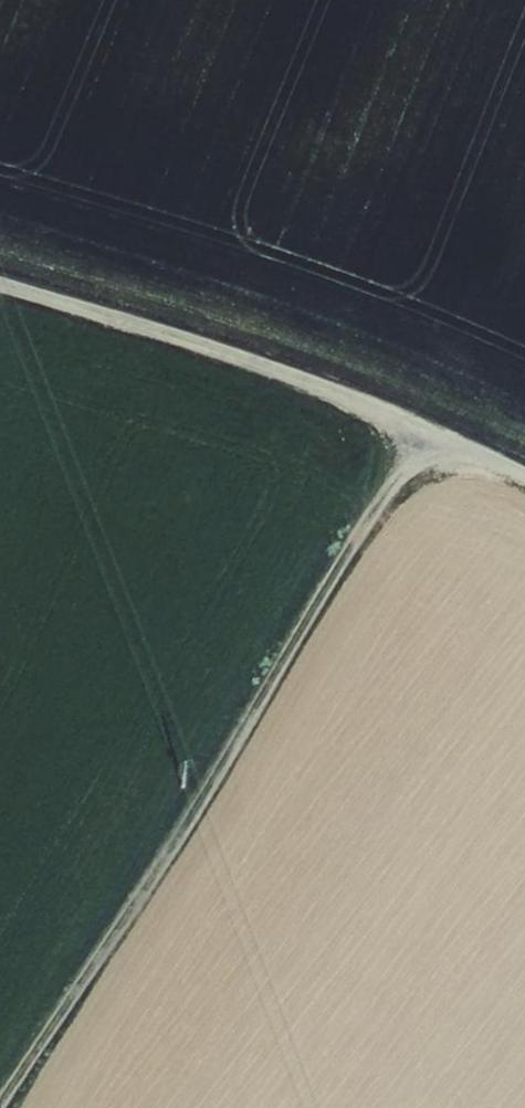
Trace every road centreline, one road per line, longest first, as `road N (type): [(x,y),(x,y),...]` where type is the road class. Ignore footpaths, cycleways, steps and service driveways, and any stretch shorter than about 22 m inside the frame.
road 1 (track): [(0,1102),(426,430)]
road 2 (track): [(0,285),(249,364),(524,477)]

